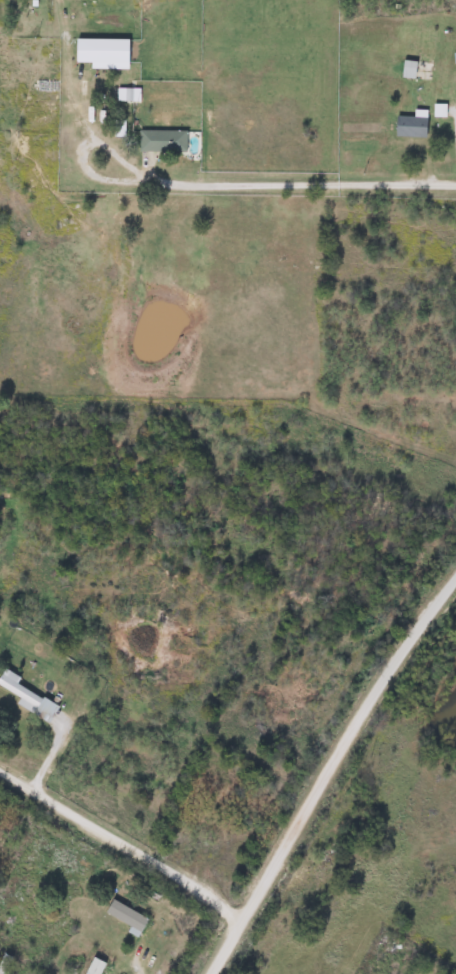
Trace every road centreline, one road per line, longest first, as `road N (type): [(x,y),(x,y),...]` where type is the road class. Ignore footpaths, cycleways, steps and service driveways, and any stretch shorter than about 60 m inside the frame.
road 1 (residential): [(210,973),(382,690)]
road 2 (residential): [(240,921),(0,773)]
road 3 (residential): [(455,185),(205,185)]
road 4 (residential): [(382,690),(455,581)]

